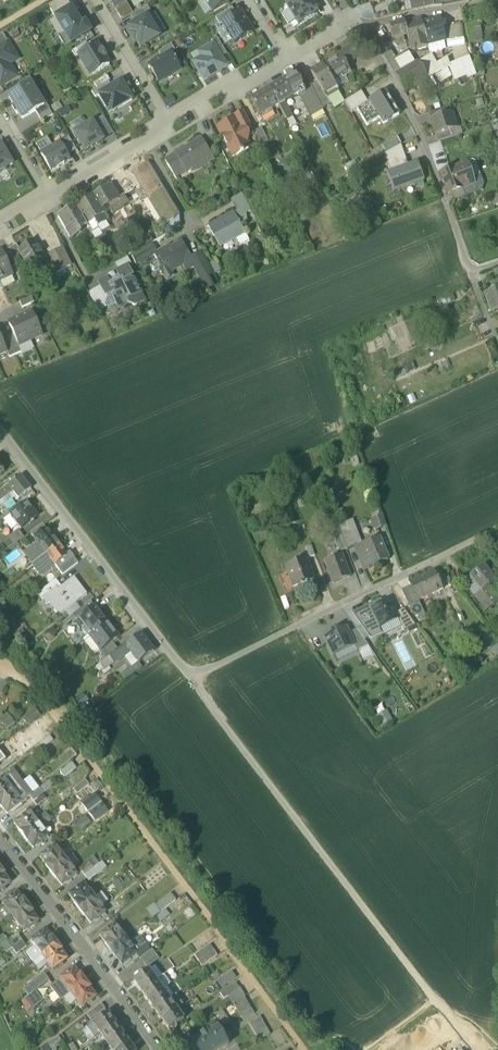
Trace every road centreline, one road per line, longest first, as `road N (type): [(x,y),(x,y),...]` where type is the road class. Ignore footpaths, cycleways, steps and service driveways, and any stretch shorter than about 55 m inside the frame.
road 1 (unclassified): [(190,677),(473,1049)]
road 2 (residential): [(190,677),(497,528)]
road 3 (residential): [(0,430),(190,677)]
road 4 (residential): [(362,26),(427,150),(469,273)]
road 5 (residential): [(158,1049),(0,839)]
road 6 (residential): [(165,124),(89,0)]
road 7 (residential): [(46,198),(165,124)]
road 8 (residential): [(165,124),(287,60)]
road 9 (unclassified): [(362,26),(495,0)]

